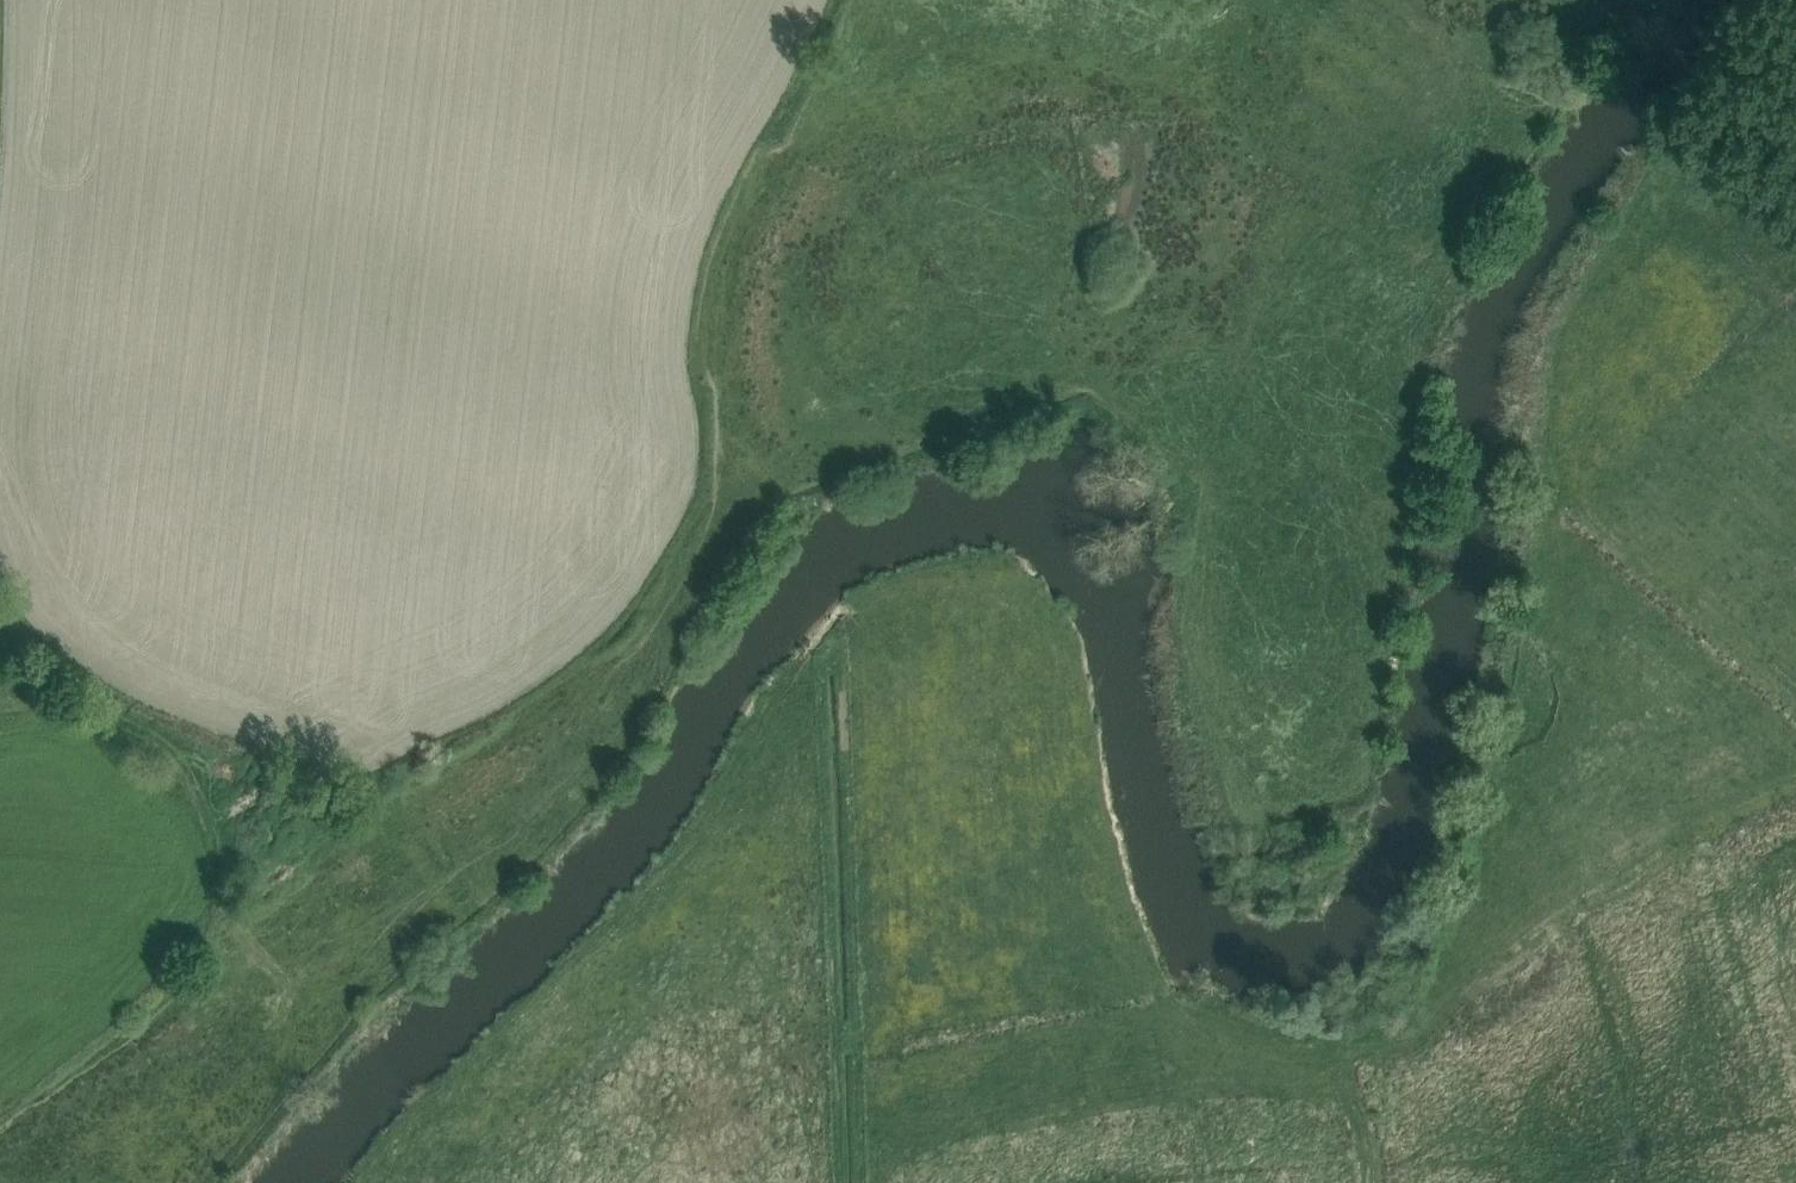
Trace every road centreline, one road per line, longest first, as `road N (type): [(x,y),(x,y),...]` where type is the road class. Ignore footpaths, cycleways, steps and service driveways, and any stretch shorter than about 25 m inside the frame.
road 1 (track): [(236,931),(217,837),(178,761),(121,722),(11,681),(0,658)]

